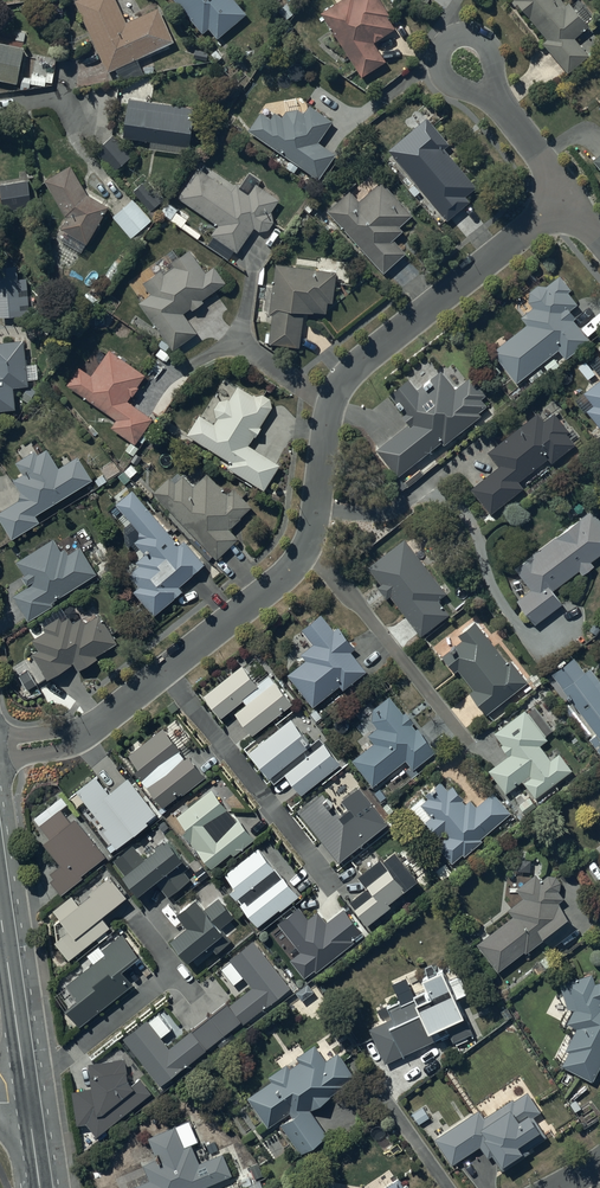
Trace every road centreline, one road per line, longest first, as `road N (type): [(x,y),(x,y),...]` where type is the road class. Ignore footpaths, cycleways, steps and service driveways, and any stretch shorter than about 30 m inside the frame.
road 1 (residential): [(0,756),(103,722),(294,566),(311,534),(331,398),(349,372),(567,201)]
road 2 (secondary): [(30,1100),(0,882)]
road 3 (residential): [(567,201),(467,65)]

